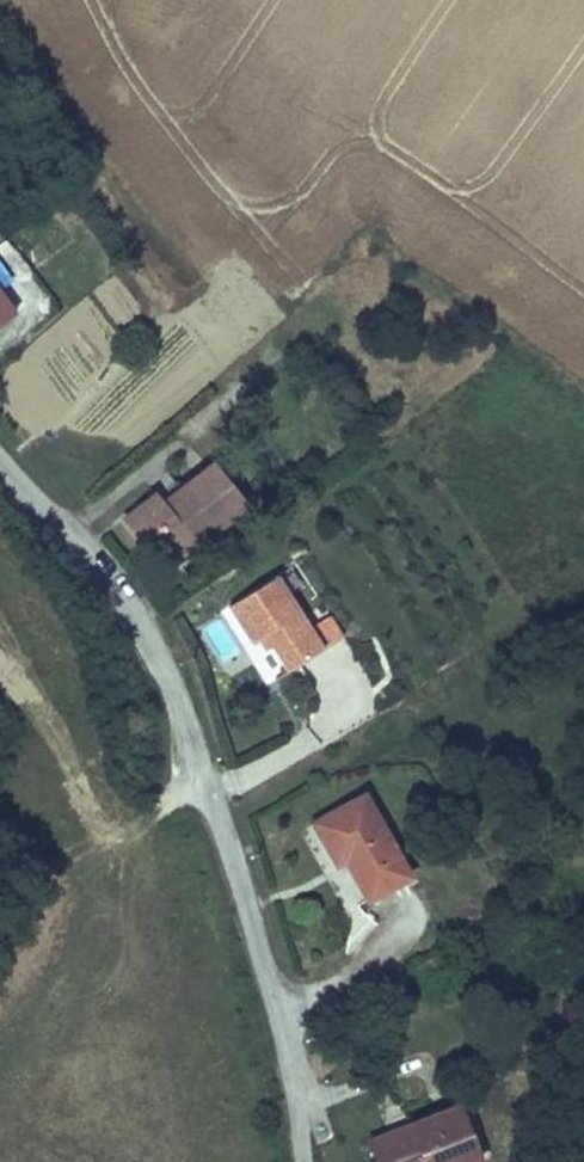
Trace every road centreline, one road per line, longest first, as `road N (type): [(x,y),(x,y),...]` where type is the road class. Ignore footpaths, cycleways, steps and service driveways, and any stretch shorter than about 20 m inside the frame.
road 1 (residential): [(303,1161),(270,982),(167,677),(117,595),(0,465)]

